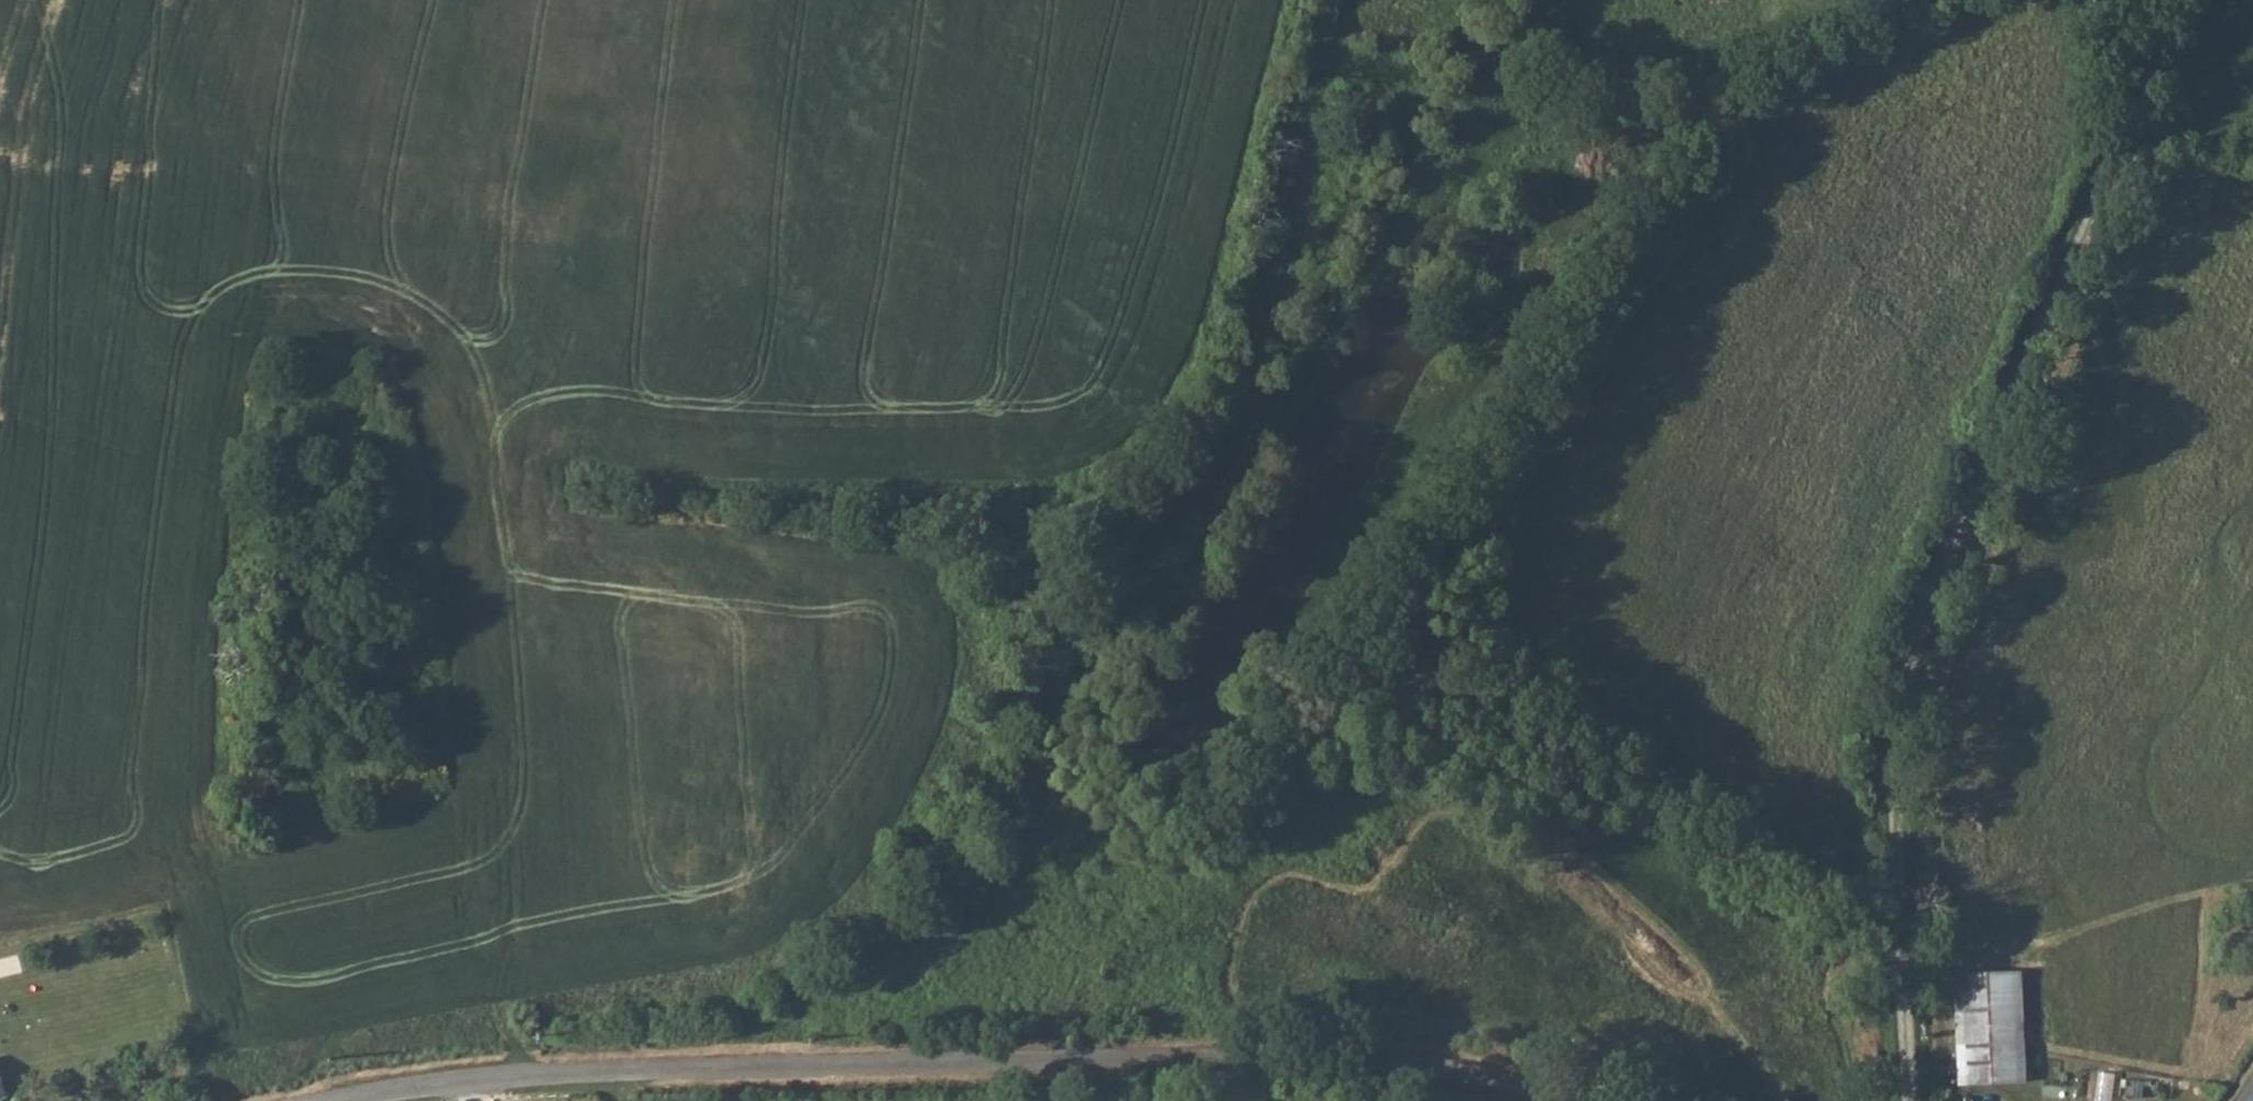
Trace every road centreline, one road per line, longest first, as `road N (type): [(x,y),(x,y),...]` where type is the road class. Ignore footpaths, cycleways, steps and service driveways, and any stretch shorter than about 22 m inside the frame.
road 1 (track): [(2138,0),(2118,164),(2016,389),(1912,655),(1902,864),(1908,1100)]
road 2 (unclassified): [(784,1070),(1376,1058),(1580,1100)]
road 3 (residential): [(379,1100),(516,1077),(784,1070)]

